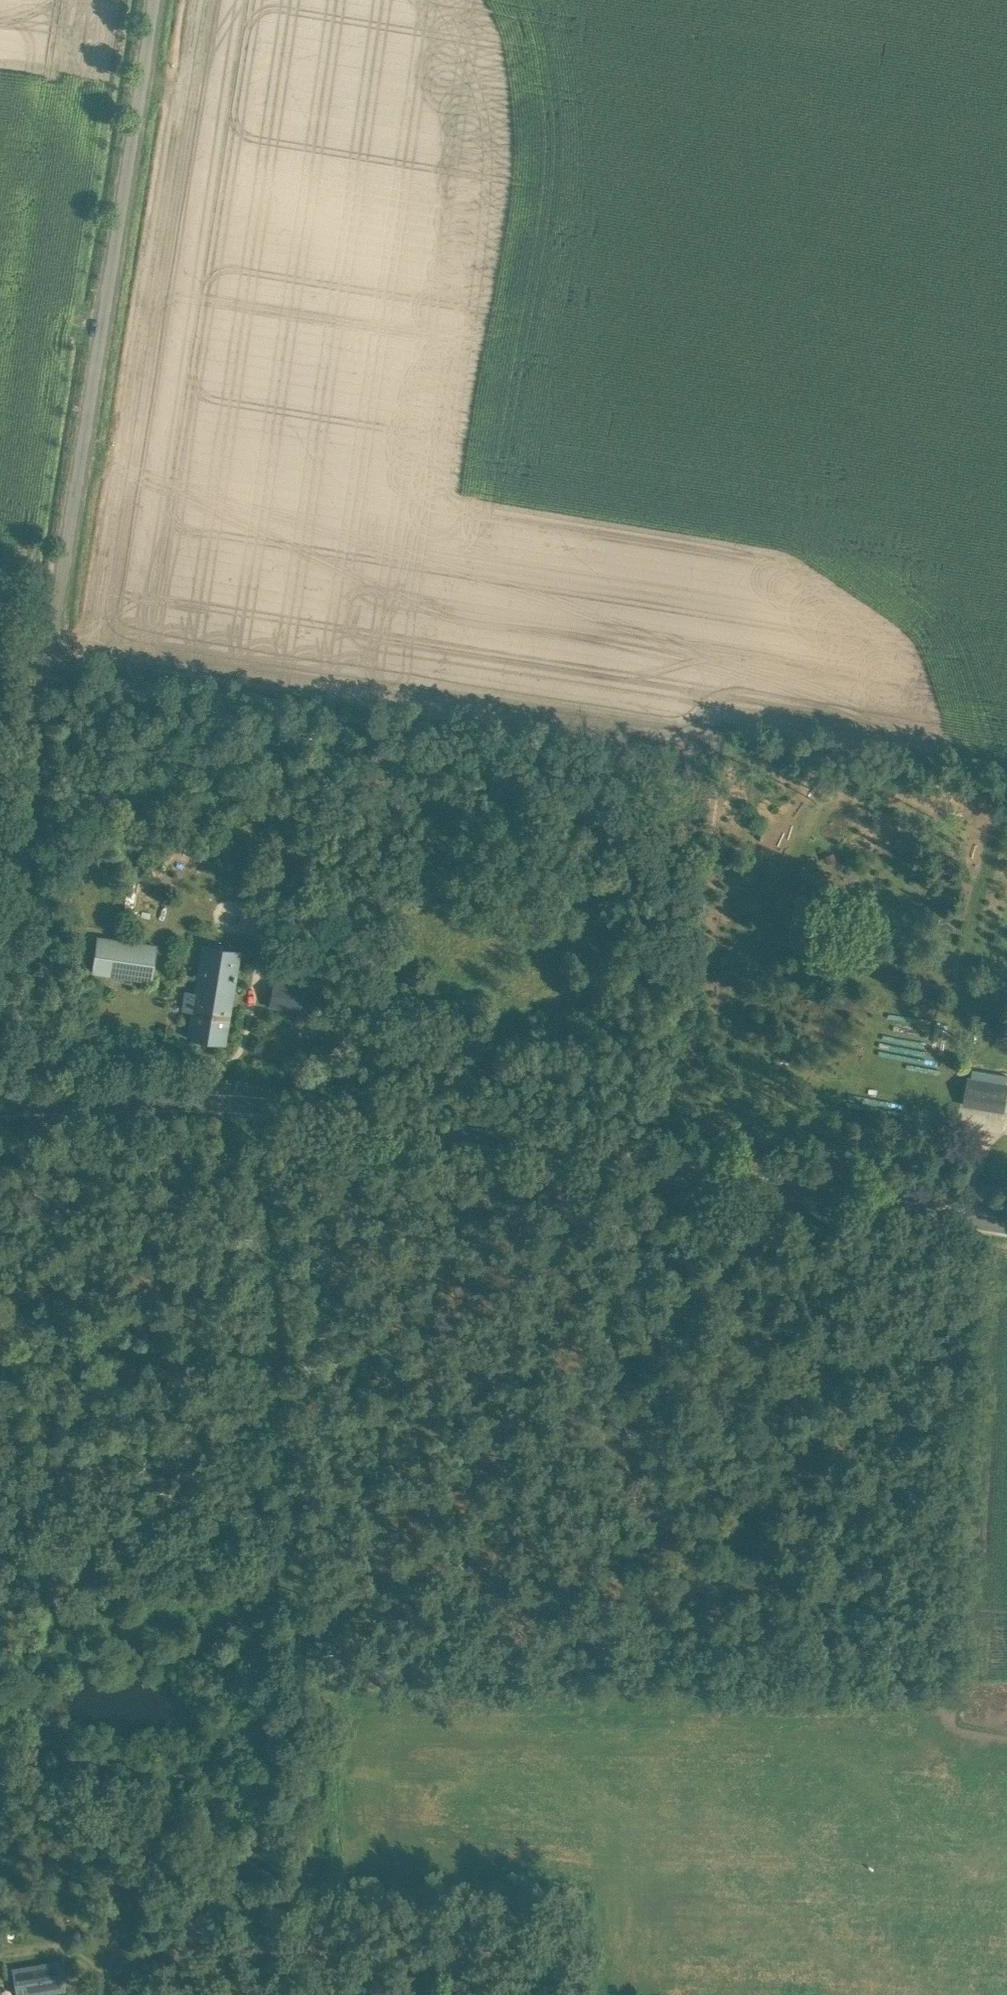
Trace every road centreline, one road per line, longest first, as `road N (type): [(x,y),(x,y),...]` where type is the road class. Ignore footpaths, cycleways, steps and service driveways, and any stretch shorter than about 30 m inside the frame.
road 1 (unclassified): [(1006,1230),(214,1101),(0,1102)]
road 2 (unclassified): [(0,846),(144,0)]

